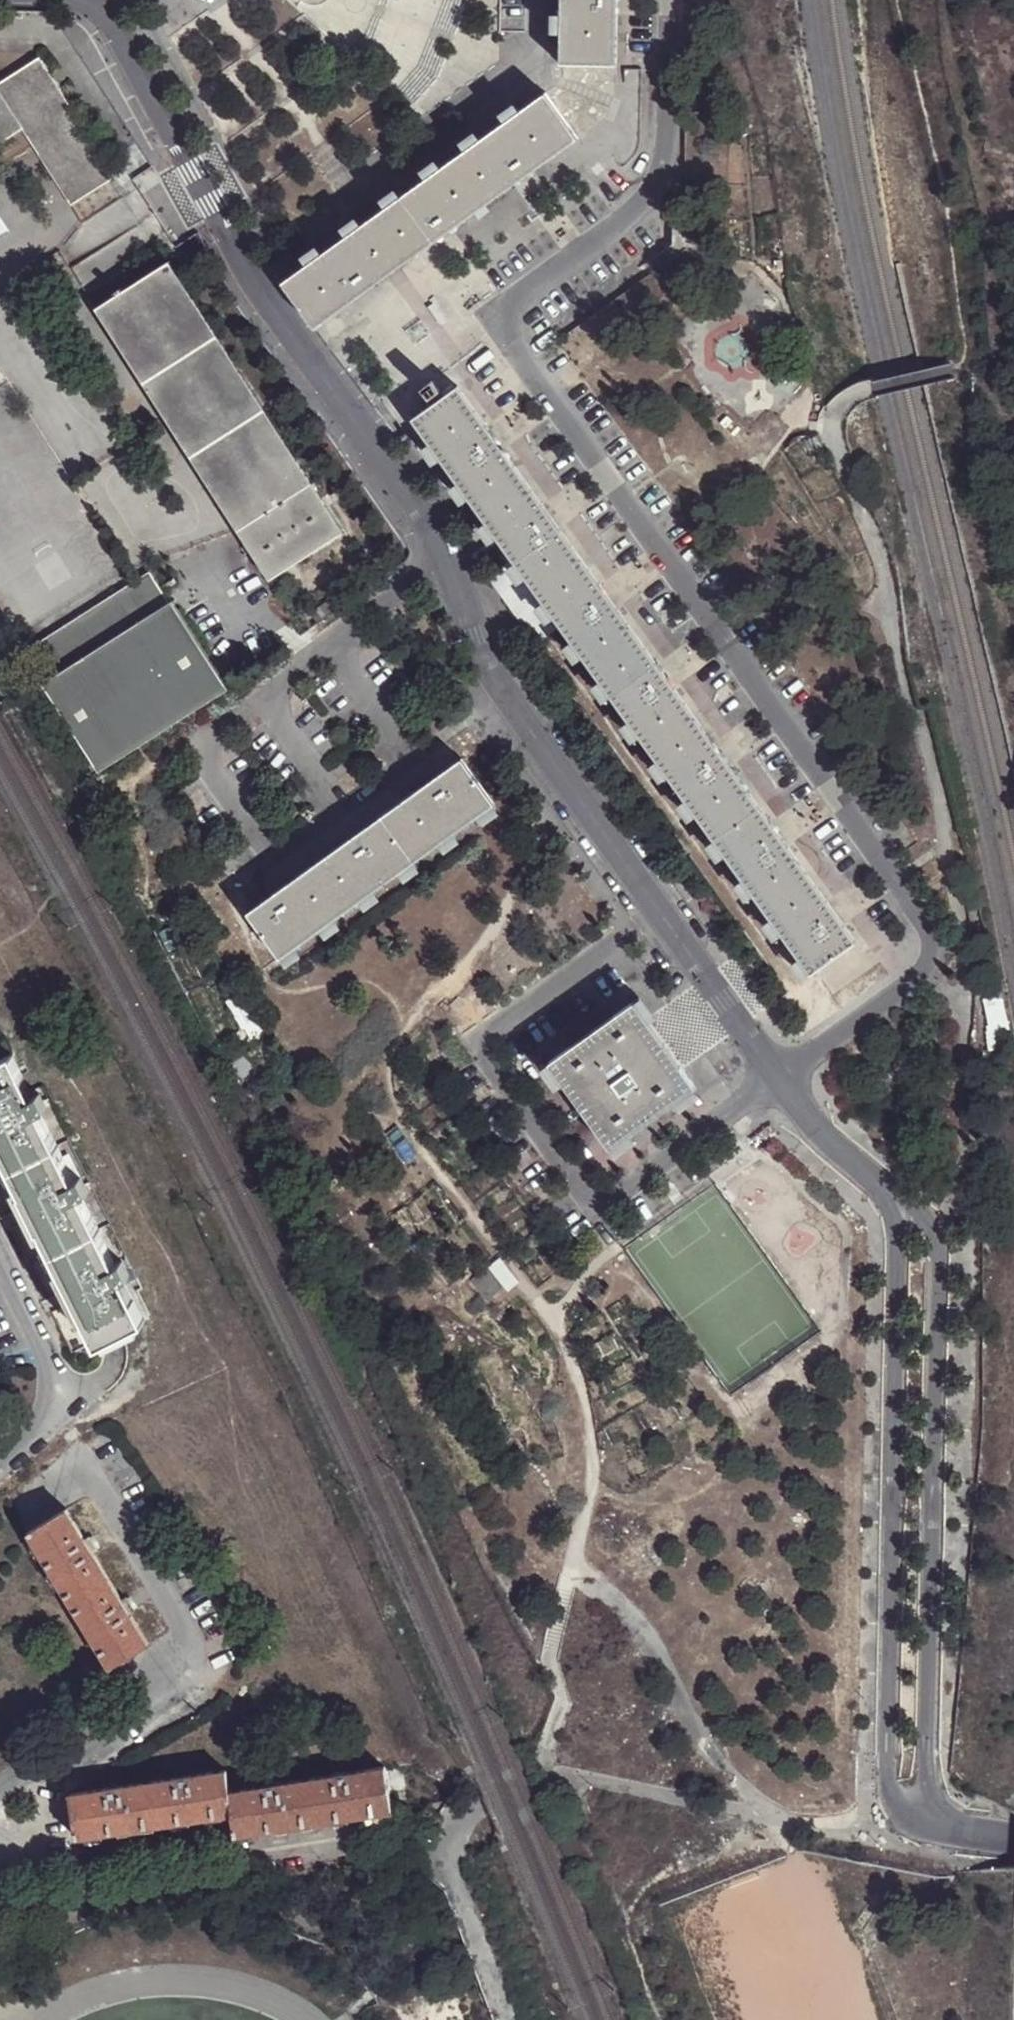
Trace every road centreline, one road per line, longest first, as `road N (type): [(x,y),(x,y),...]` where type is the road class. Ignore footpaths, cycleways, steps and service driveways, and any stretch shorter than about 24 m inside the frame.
road 1 (residential): [(774,1076),(923,975),(931,933),(496,311),(656,187),(666,0)]
road 2 (residential): [(946,1821),(927,1779),(941,1228),(935,1214),(860,1171)]
road 3 (residential): [(860,1171),(887,1212),(894,1251),(886,1776),(905,1810),(946,1821)]
road 4 (unclassified): [(70,0),(104,24),(413,506),(444,579)]
road 5 (unclassified): [(444,579),(494,695),(774,1076)]
road 6 (residential): [(444,579),(211,728),(213,773),(258,839)]
road 7 (residential): [(635,1175),(774,1076)]
road 8 (unclassified): [(774,1076),(835,1163),(860,1171)]

